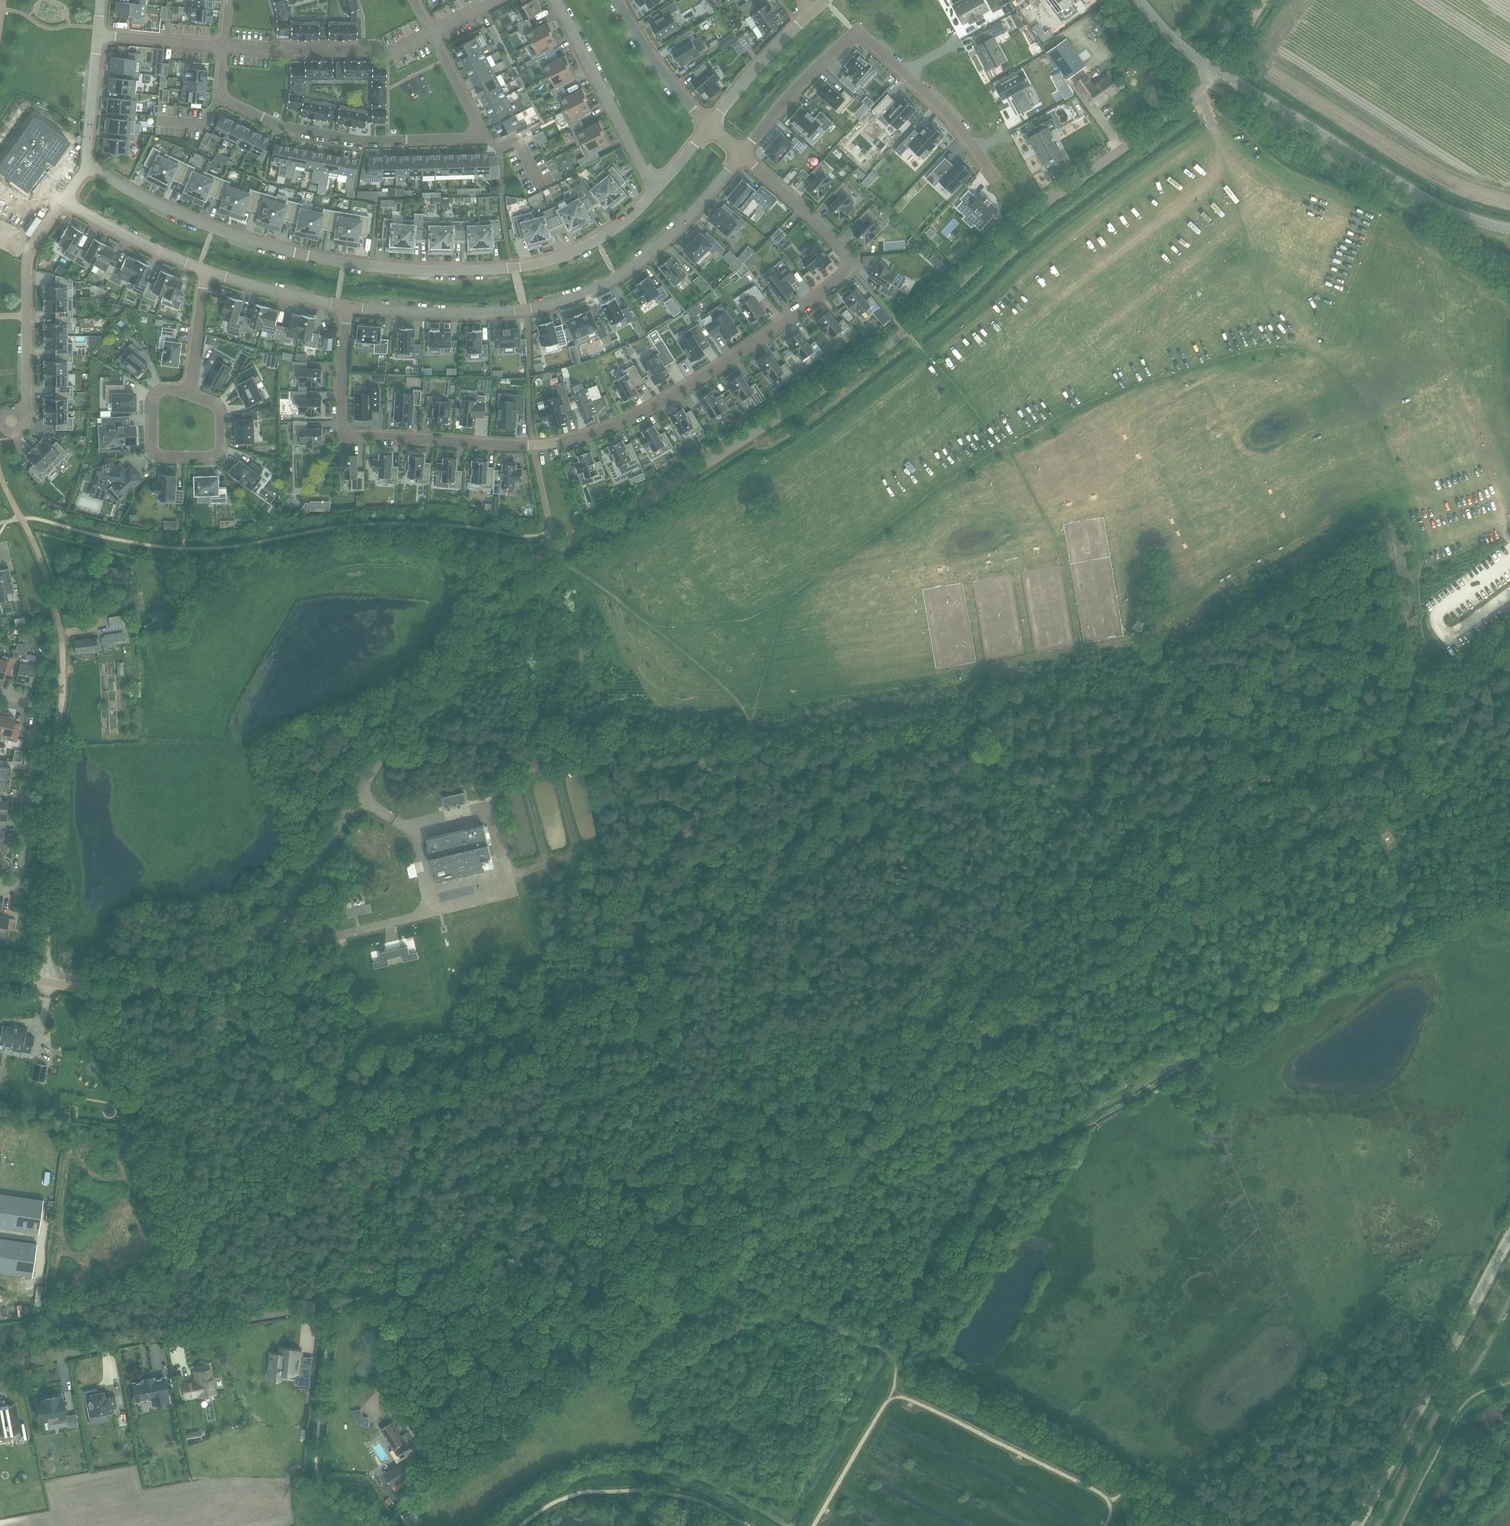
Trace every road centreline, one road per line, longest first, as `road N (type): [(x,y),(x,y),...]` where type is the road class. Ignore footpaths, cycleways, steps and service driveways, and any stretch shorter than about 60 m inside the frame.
road 1 (tertiary): [(48,982),(147,986),(213,966),(251,943),(282,913),(474,615),(512,574),(611,525),(798,407),(905,331),(1028,215),(1219,76)]
road 2 (residential): [(741,154),(847,253),(851,268),(727,362),(611,428),(535,445),(350,435),(341,419),(346,306)]
road 3 (residential): [(656,190),(622,225),(569,255),(515,268),(408,270),(253,243),(87,167)]
road 4 (unclassified): [(0,1368),(449,1273),(575,1200)]
road 5 (track): [(48,982),(43,799),(63,699),(62,642),(43,565),(0,472)]
road 6 (residential): [(346,306),(467,316),(525,311),(584,294),(668,238),(741,154)]
road 7 (residential): [(741,154),(858,31),(937,102),(994,173)]
road 8 (tertiary): [(1509,231),(1453,215),(1219,76)]
road 9 (tertiary): [(1357,1525),(1509,1236)]
road 10 (residential): [(221,99),(289,130),(353,142),(453,141),(472,132)]
road 11 (residential): [(65,201),(29,254),(26,399),(12,421)]
road 12 (residential): [(0,891),(19,876),(38,714),(33,703),(0,694)]
road 13 (residential): [(191,393),(171,390),(155,399),(157,455),(218,454),(224,417),(206,400)]
road 14 (residential): [(556,0),(656,190)]
road 15 (residential): [(224,47),(388,52),(431,34)]
road 16 (residential): [(65,201),(206,274)]
road 17 (residential): [(616,0),(710,127)]
road 18 (unclassified): [(710,127),(808,17)]
road 19 (residential): [(206,274),(346,306)]
road 20 (residential): [(99,34),(87,167)]
road 21 (residential): [(99,34),(224,47)]
road 22 (residential): [(206,274),(191,393)]

